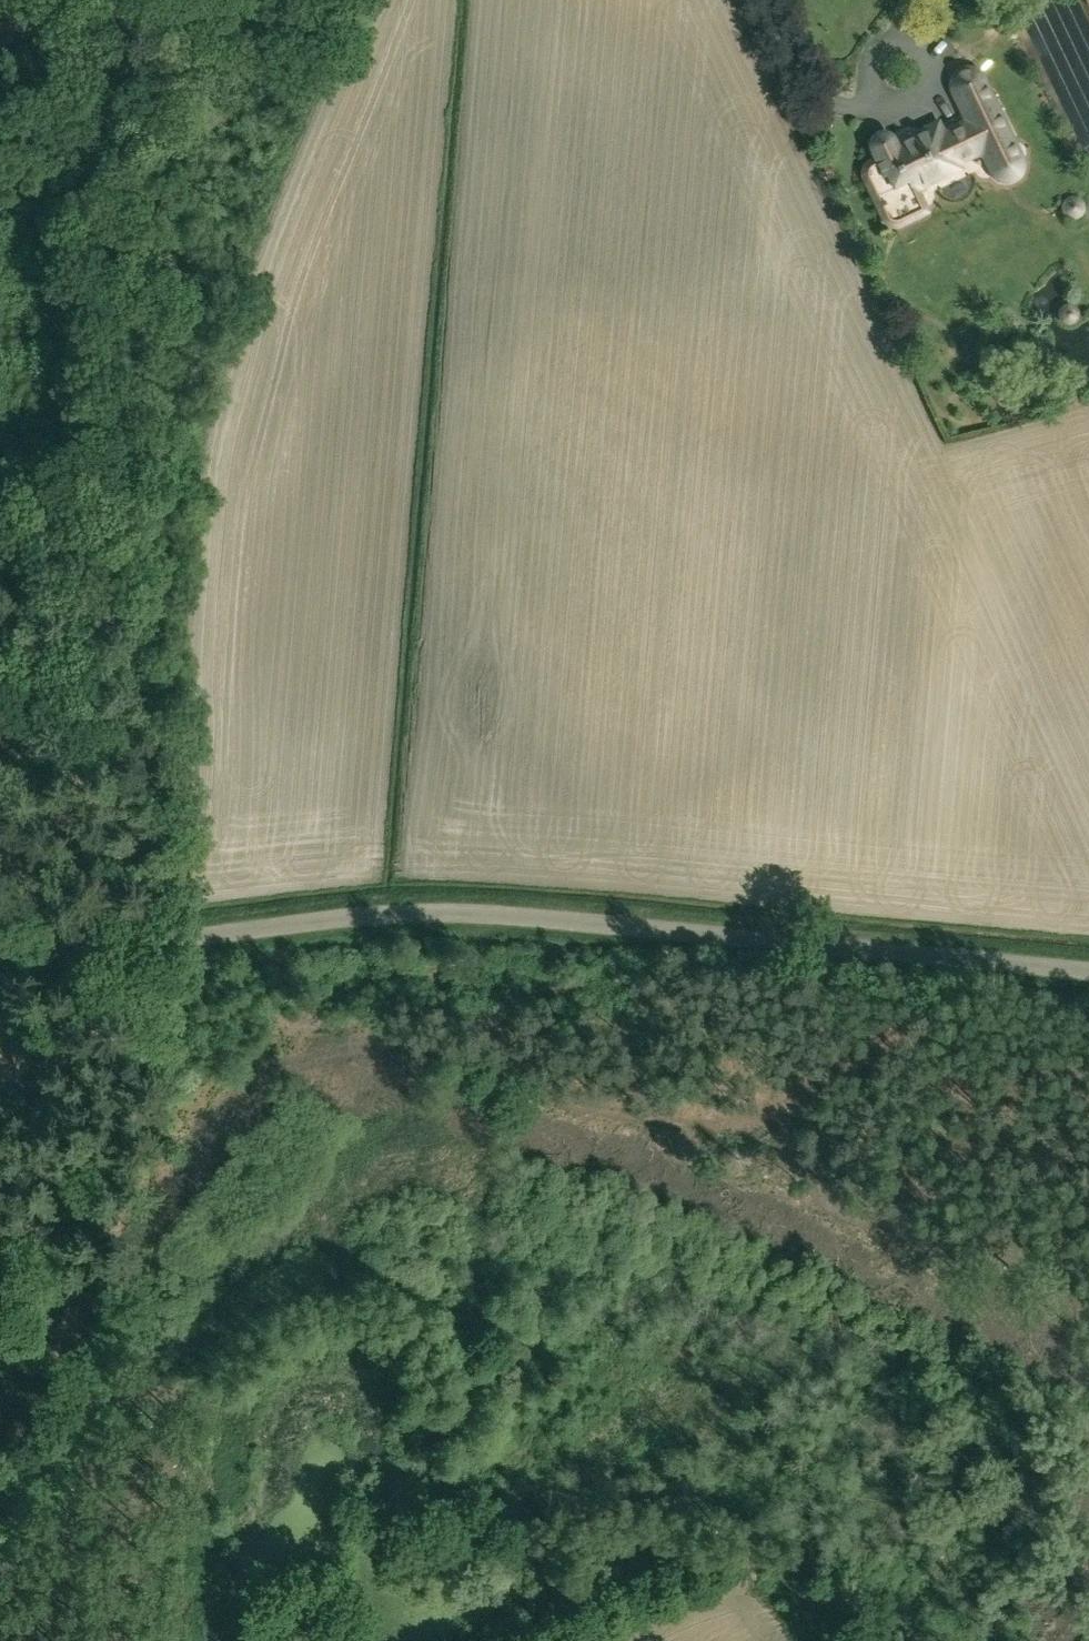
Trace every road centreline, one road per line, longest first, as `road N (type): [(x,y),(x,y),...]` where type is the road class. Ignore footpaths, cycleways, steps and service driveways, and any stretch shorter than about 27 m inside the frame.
road 1 (unclassified): [(0,943),(85,950),(370,913),(469,912),(1088,971)]

